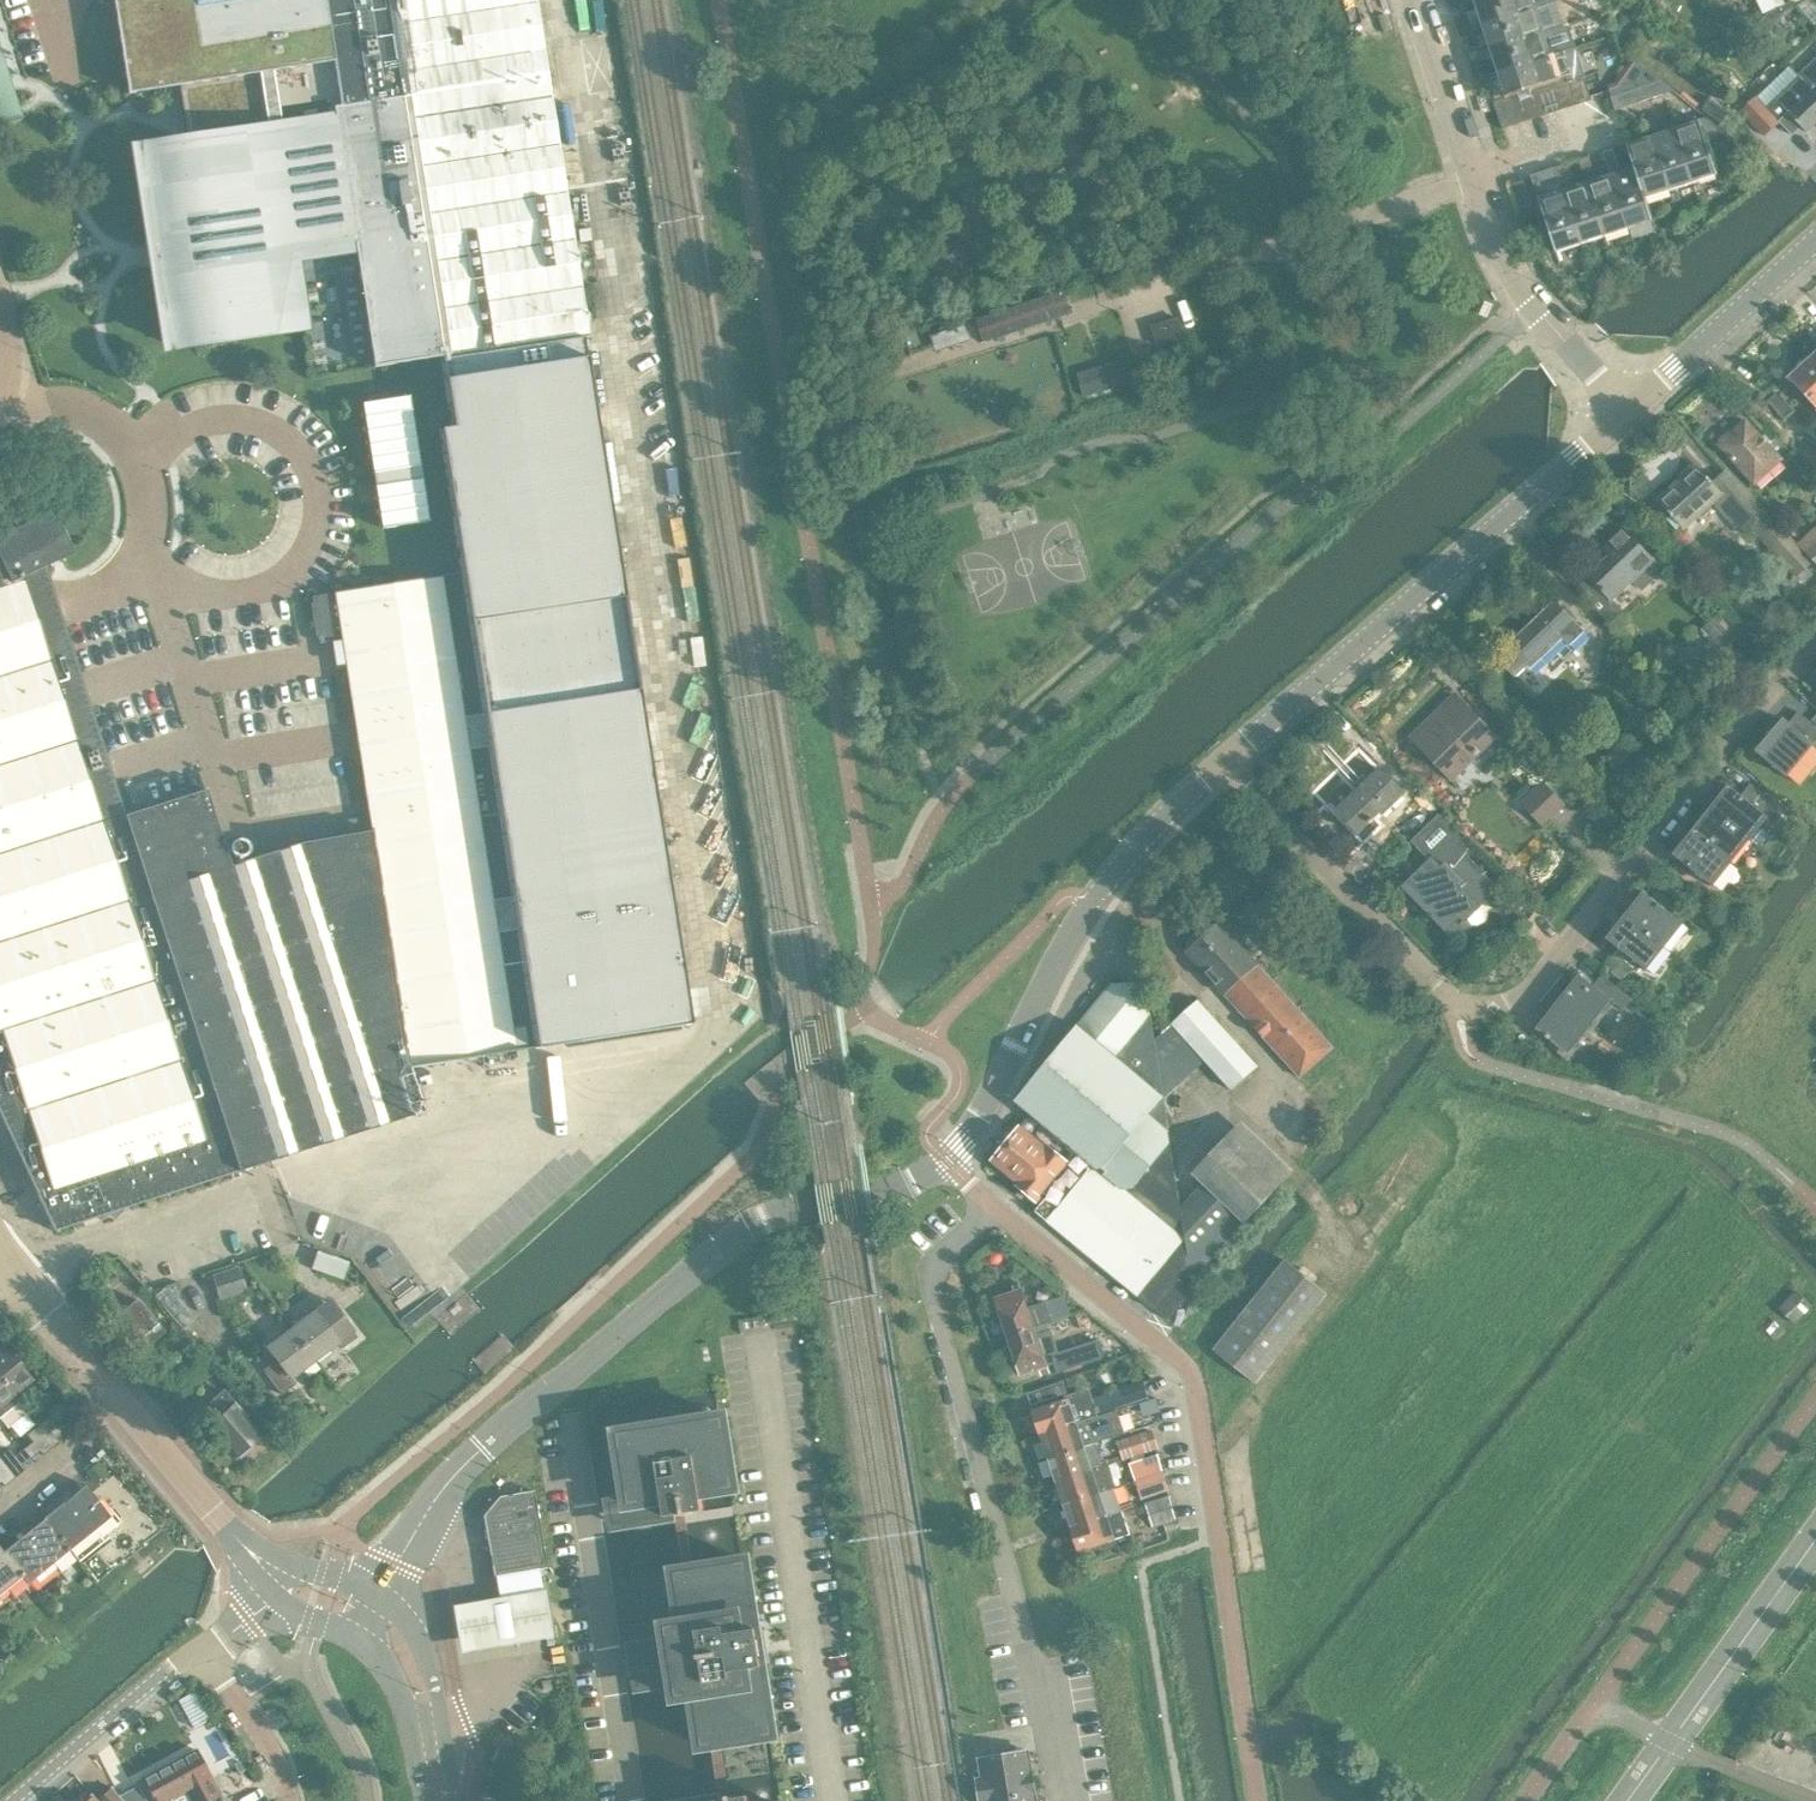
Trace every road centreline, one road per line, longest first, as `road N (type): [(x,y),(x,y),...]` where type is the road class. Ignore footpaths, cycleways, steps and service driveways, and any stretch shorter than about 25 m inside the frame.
road 1 (residential): [(385,1607),(456,1480),(703,1262),(762,1218),(890,1191),(945,1159)]
road 2 (residential): [(1061,1800),(928,1272),(995,1208)]
road 3 (residential): [(1228,760),(1627,411)]
road 4 (residential): [(1462,1003),(1486,1008),(1520,999),(1815,642)]
road 5 (residential): [(945,1159),(981,1113),(1095,895),(1152,825),(1228,760)]
road 6 (tertiary): [(277,1578),(0,1256)]
road 7 (residential): [(1218,1537),(1193,1373),(995,1208)]
road 8 (unclassified): [(571,1424),(631,1800)]
road 9 (residential): [(1462,1003),(1228,760)]
road 10 (residential): [(1627,411),(1533,307),(1491,241),(1475,179)]
road 11 (residential): [(1627,411),(1815,244)]
road 12 (residential): [(14,1800),(198,1649)]
road 13 (tertiary): [(452,1800),(434,1684),(411,1631),(385,1607)]
road 14 (residential): [(1475,179),(1416,0)]
road 15 (residential): [(286,1800),(267,1748),(198,1649)]
road 16 (tertiary): [(368,1646),(391,1674),(405,1714),(422,1800)]
road 17 (residential): [(1475,179),(1612,123)]

